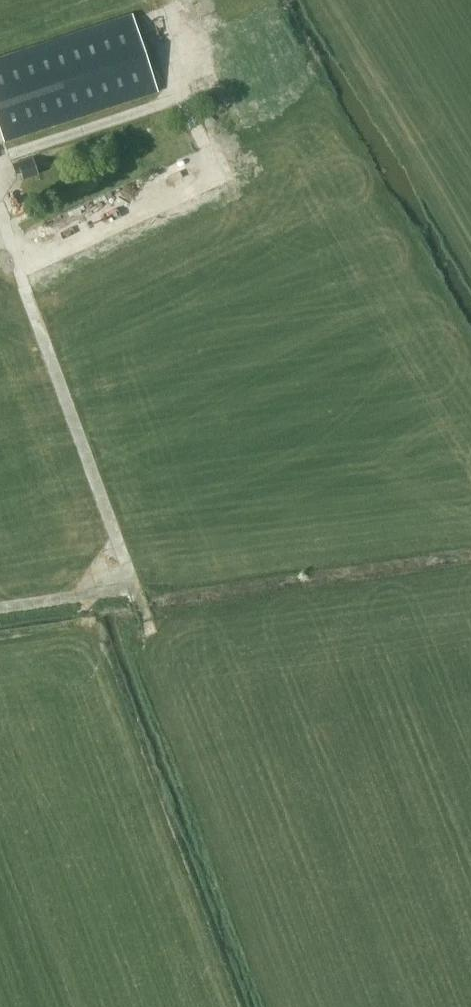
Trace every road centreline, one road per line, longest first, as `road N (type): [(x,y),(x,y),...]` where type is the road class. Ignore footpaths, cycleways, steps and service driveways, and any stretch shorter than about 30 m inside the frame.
road 1 (track): [(0,219),(147,632)]
road 2 (track): [(0,161),(180,100)]
road 3 (track): [(126,570),(79,595),(0,607)]

